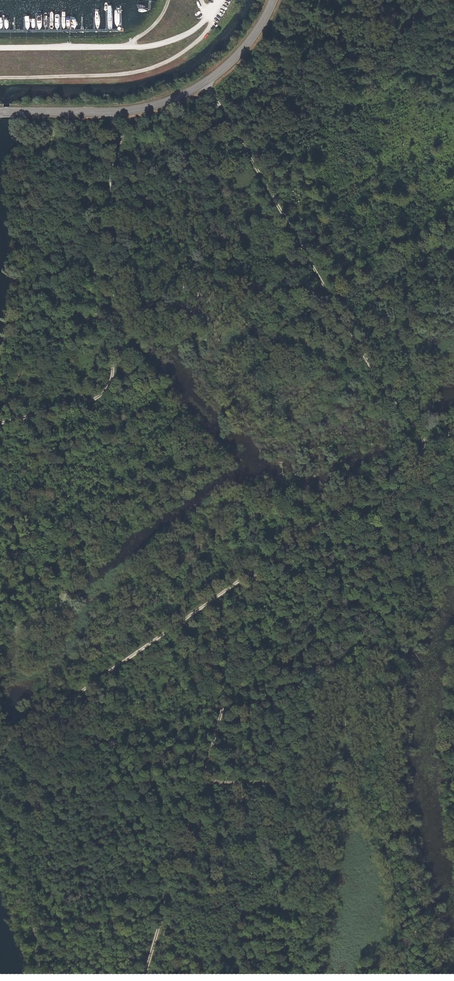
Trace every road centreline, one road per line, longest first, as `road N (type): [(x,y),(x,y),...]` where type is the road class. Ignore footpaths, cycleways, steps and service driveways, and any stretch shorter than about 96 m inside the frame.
road 1 (track): [(0,754),(92,697),(257,563),(453,425)]
road 2 (track): [(257,563),(148,980)]
road 3 (track): [(419,446),(205,83)]
road 4 (track): [(115,112),(111,386),(101,396),(0,424)]
road 5 (tertiary): [(274,0),(227,65),(162,104),(0,112)]
road 6 (track): [(0,718),(18,743),(33,788),(26,859),(46,980)]
road 7 (track): [(210,16),(210,28),(157,70),(123,79),(0,81)]
road 8 (track): [(199,778),(365,794)]
road 9 (track): [(128,48),(0,49)]

